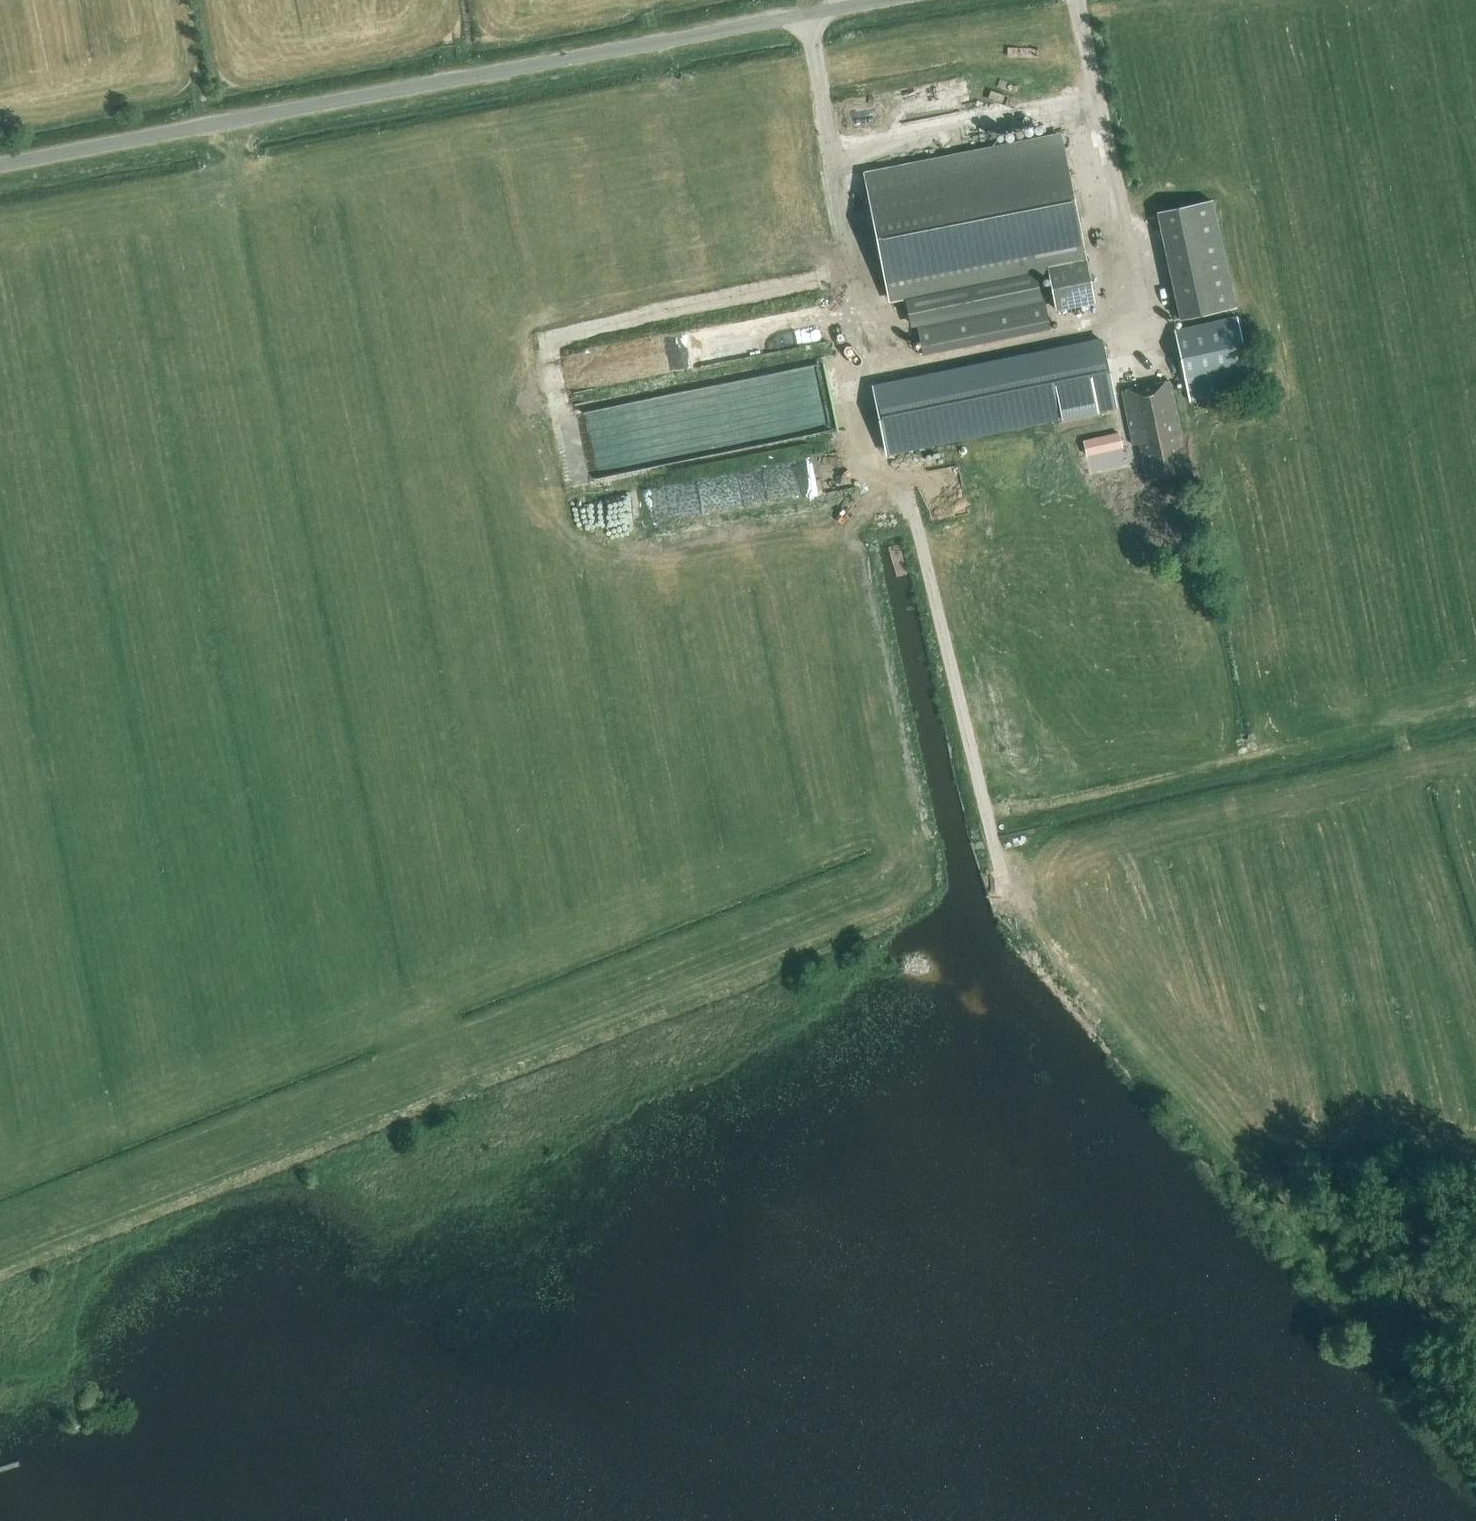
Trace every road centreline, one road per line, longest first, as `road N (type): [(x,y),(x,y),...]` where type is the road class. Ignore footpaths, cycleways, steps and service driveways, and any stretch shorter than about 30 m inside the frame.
road 1 (unclassified): [(0,165),(884,0)]

